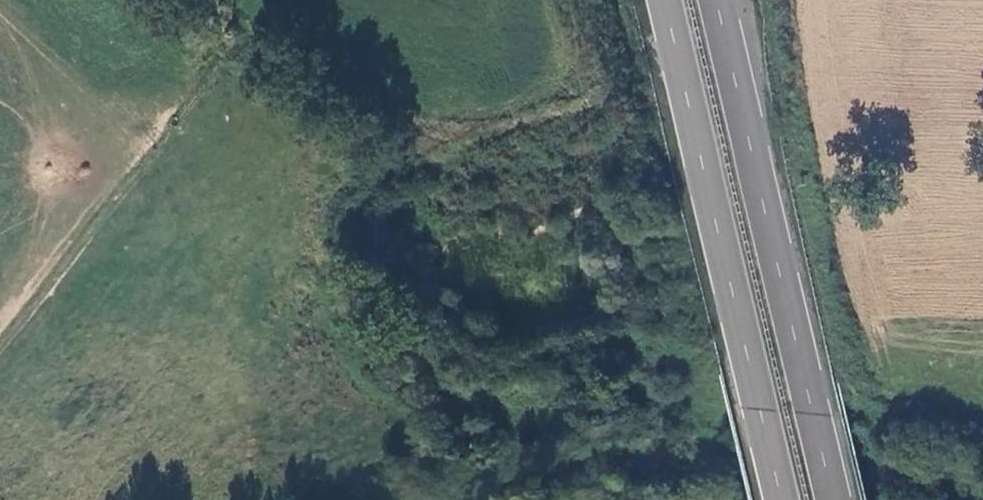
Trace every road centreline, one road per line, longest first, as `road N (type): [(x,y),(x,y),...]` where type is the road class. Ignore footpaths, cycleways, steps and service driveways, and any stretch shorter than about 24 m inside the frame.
road 1 (trunk): [(825,499),(717,0)]
road 2 (trunk): [(665,0),(772,499)]

